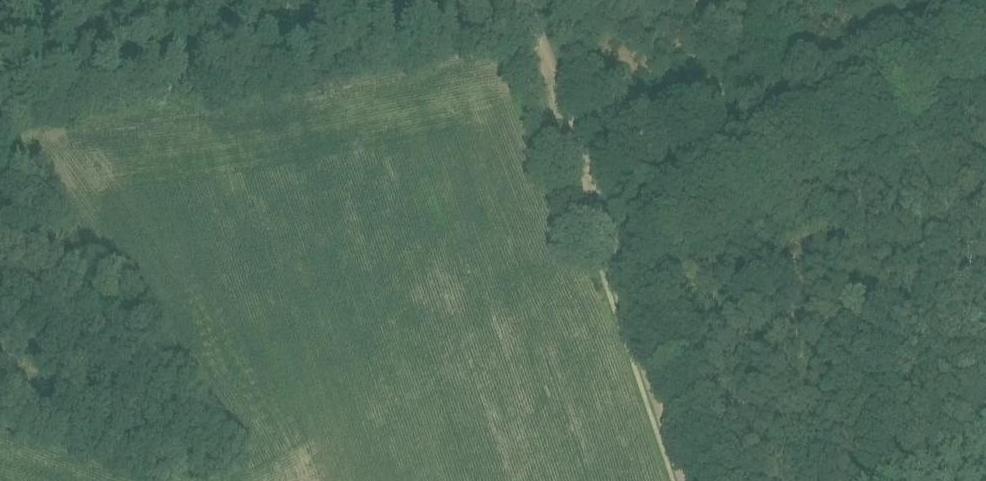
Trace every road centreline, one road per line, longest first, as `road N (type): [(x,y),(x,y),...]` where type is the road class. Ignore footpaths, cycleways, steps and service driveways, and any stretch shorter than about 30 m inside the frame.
road 1 (track): [(686,480),(577,146),(516,0)]

